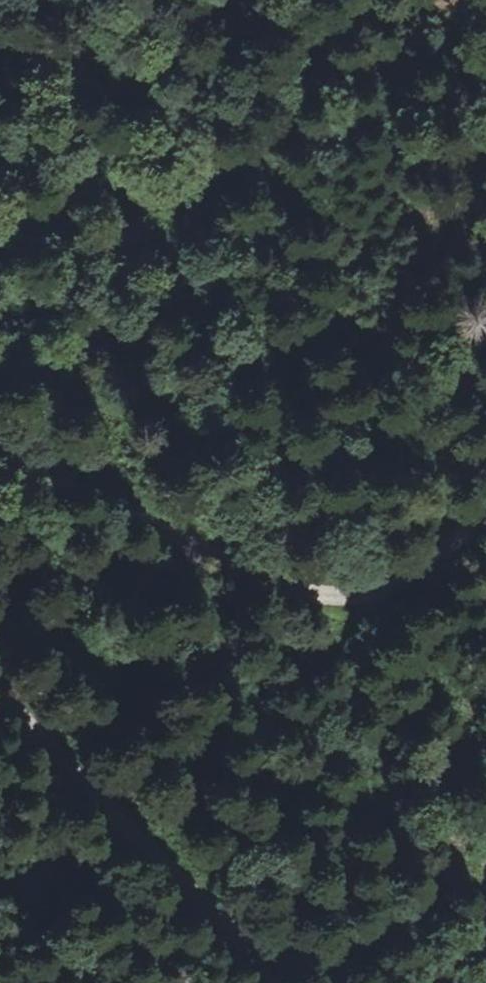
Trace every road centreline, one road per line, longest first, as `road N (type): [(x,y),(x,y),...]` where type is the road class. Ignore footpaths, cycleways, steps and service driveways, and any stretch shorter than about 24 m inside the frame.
road 1 (track): [(0,450),(241,569),(321,593),(404,574),(485,512)]
road 2 (track): [(353,0),(275,136),(206,202),(134,204),(19,119),(0,96)]
road 3 (track): [(0,703),(268,982)]

